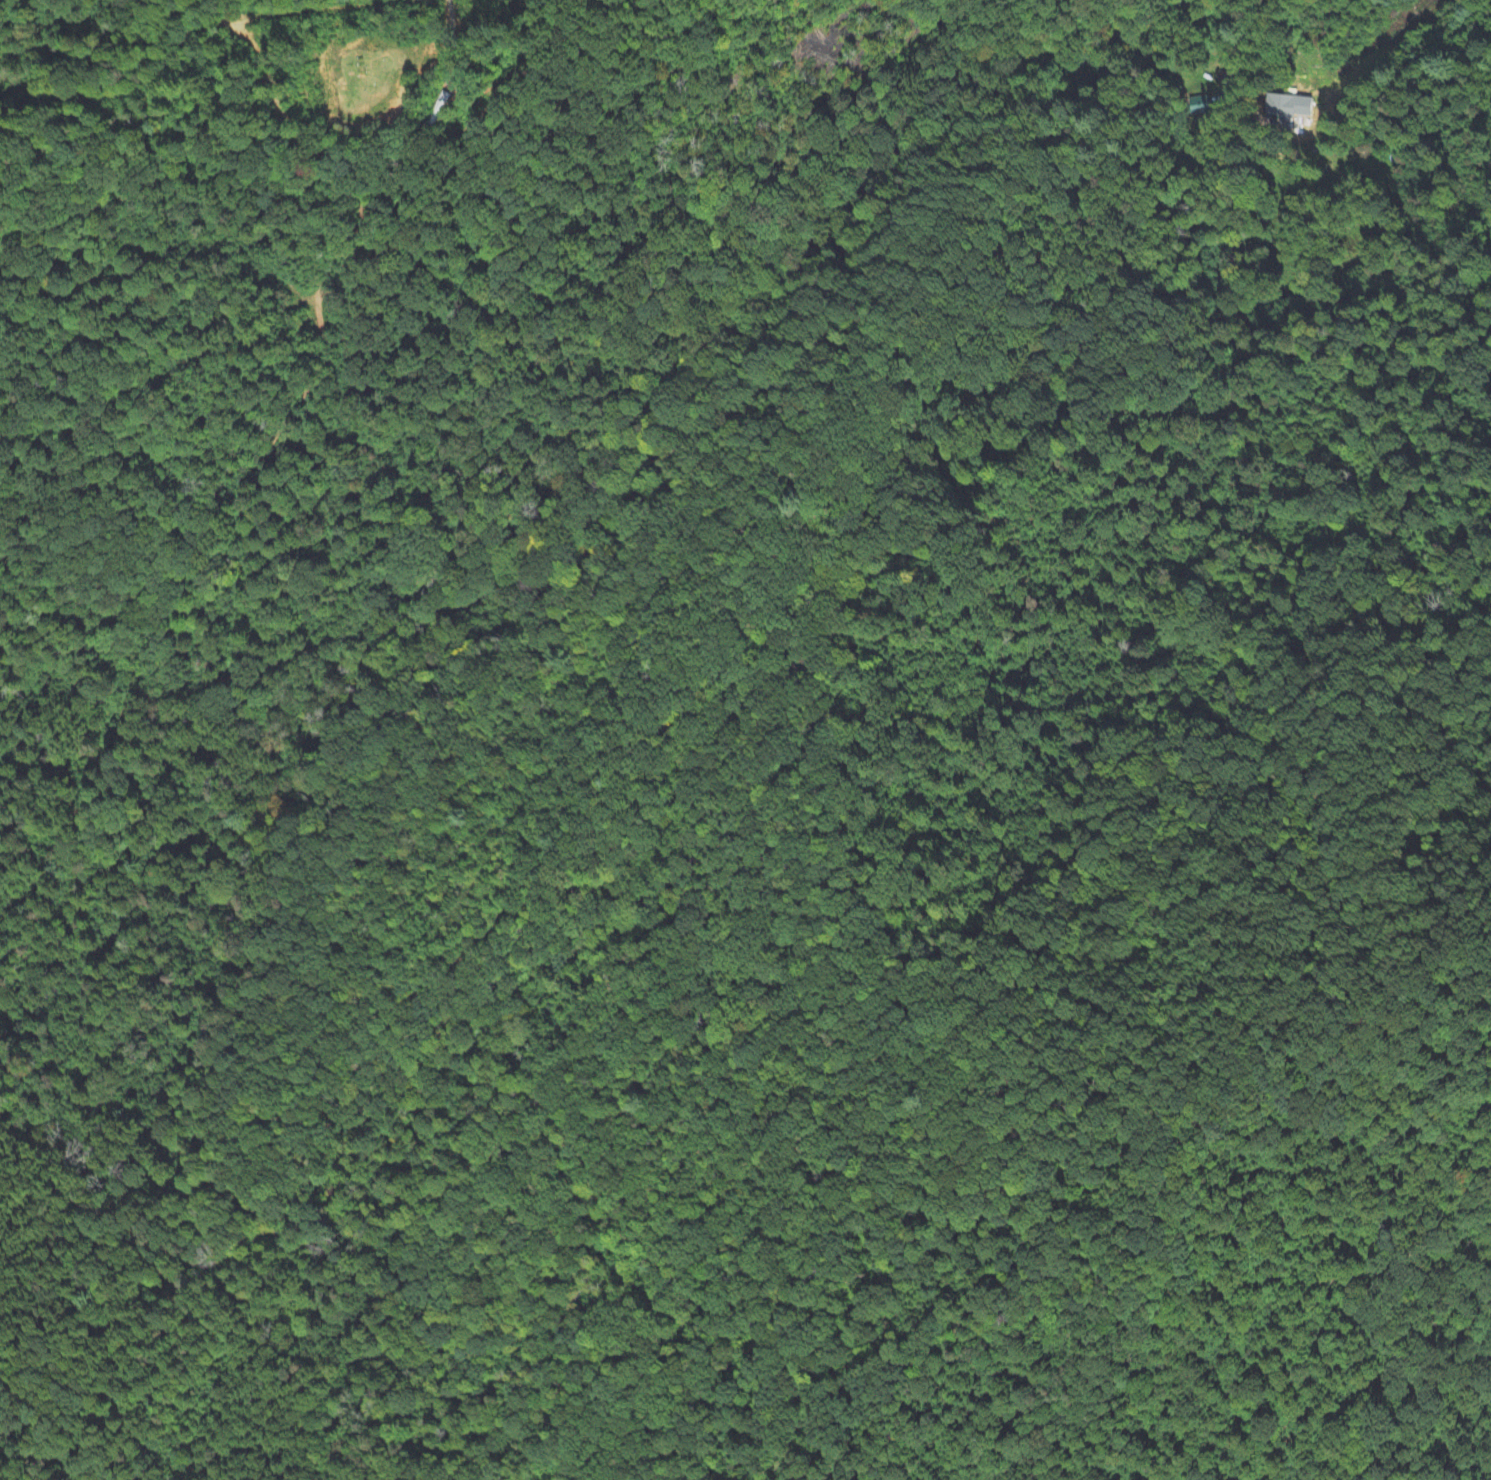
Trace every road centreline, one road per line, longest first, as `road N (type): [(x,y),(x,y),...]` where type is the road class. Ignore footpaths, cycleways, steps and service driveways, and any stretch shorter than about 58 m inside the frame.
road 1 (residential): [(446,0),(453,46),(405,110)]

